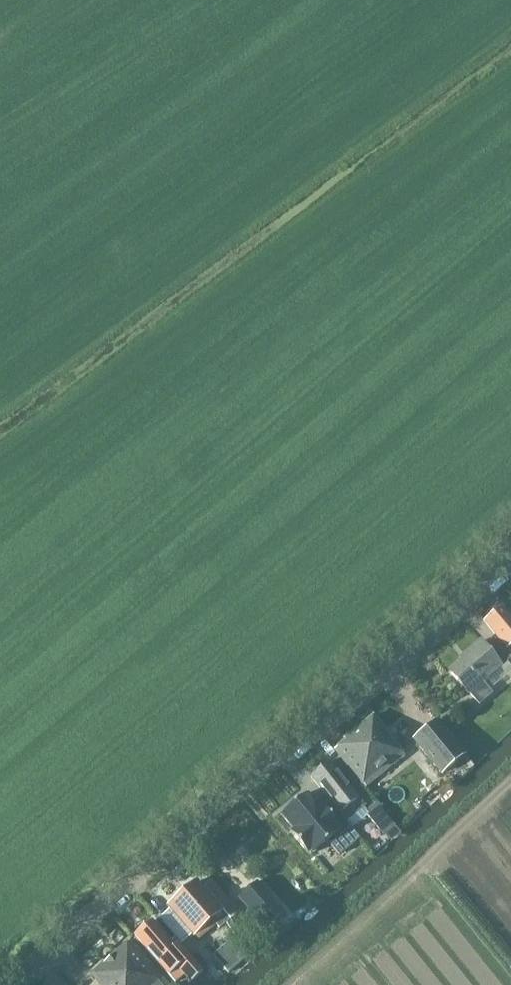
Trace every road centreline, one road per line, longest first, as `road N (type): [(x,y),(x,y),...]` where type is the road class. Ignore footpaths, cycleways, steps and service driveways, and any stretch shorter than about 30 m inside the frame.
road 1 (tertiary): [(13,984),(72,925),(510,551)]

